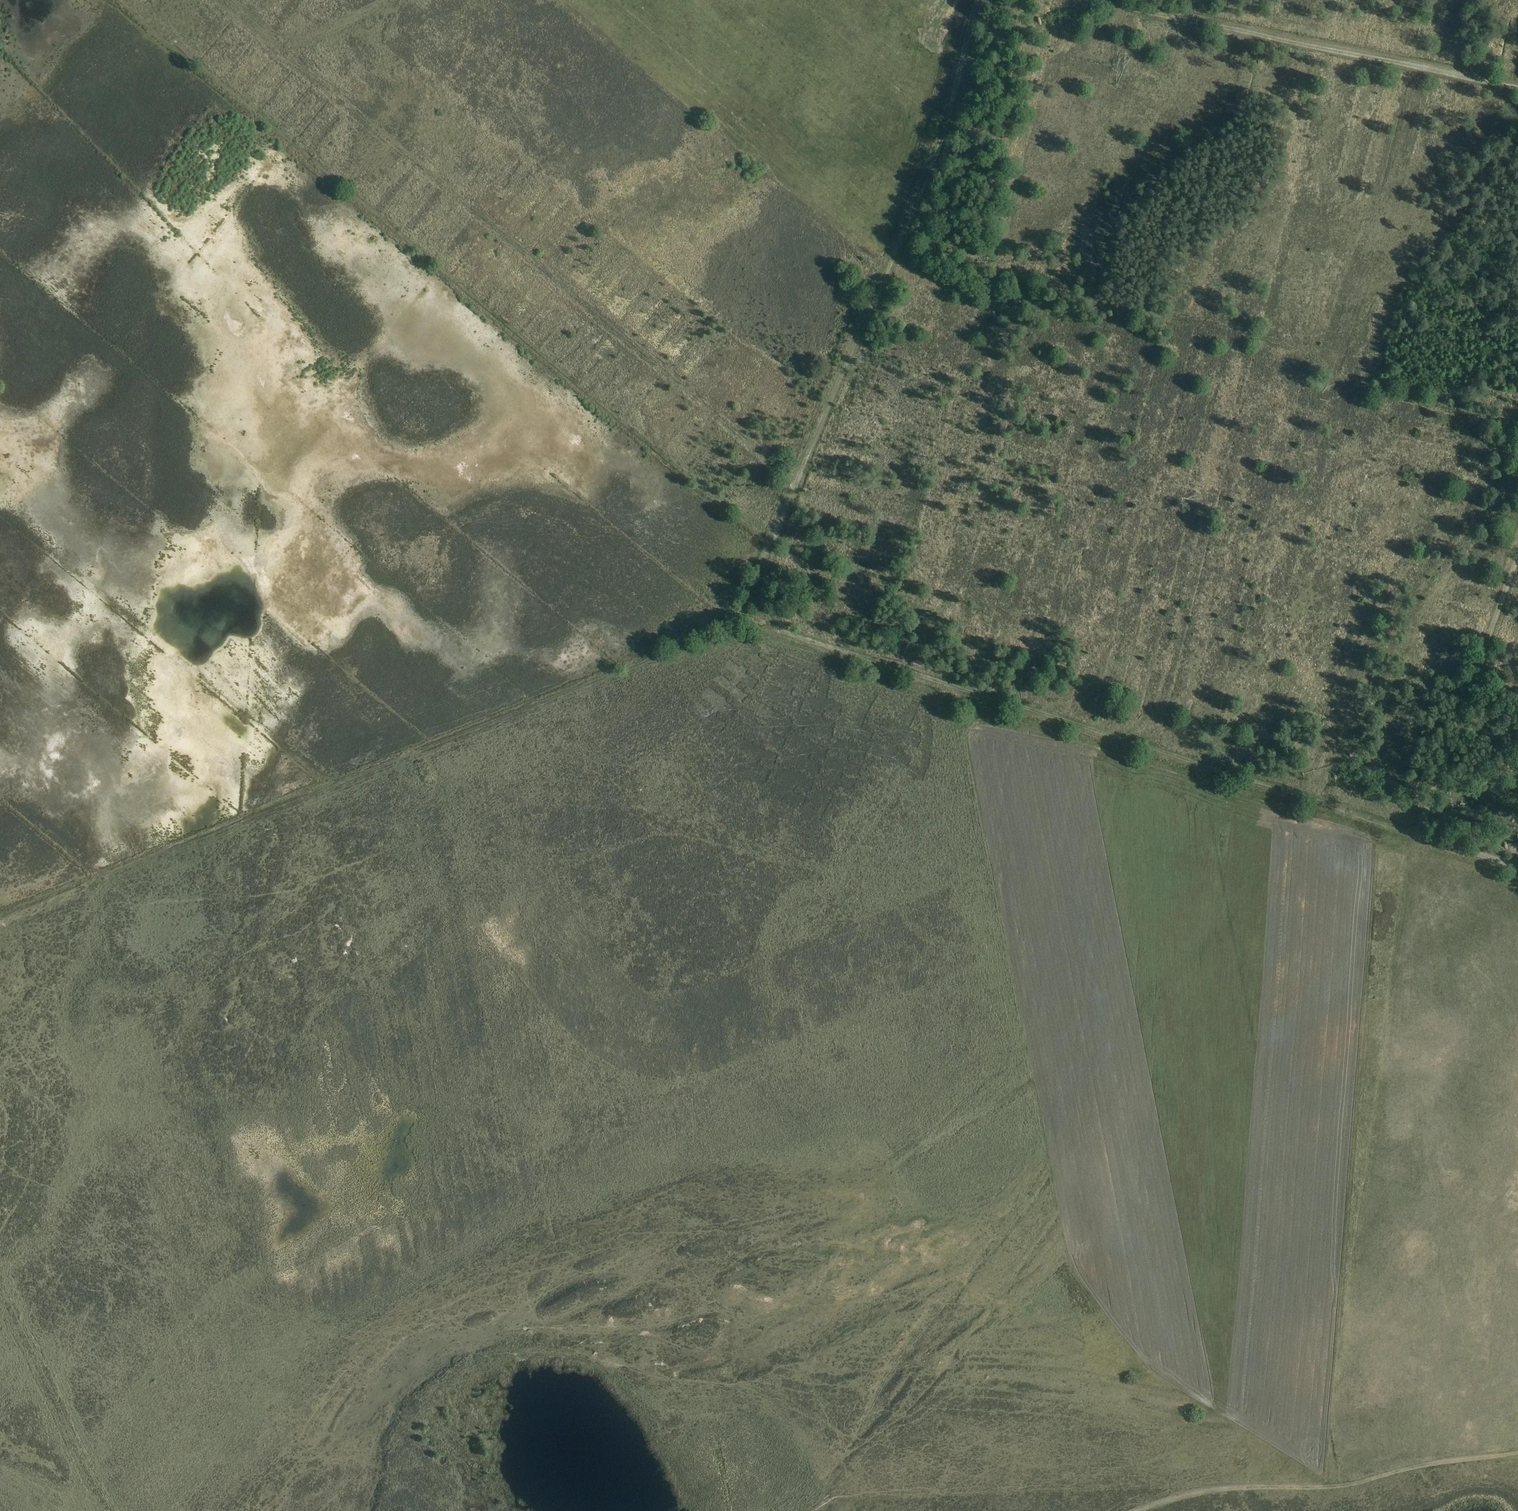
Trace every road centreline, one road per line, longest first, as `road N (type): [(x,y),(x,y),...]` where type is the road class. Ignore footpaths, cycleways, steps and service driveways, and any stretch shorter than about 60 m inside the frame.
road 1 (track): [(1416,833),(738,618),(949,114),(978,0)]
road 2 (track): [(1479,79),(1098,0)]
road 3 (track): [(1517,547),(1416,833)]
road 4 (track): [(221,0),(262,33),(297,39),(345,27),(388,0)]

